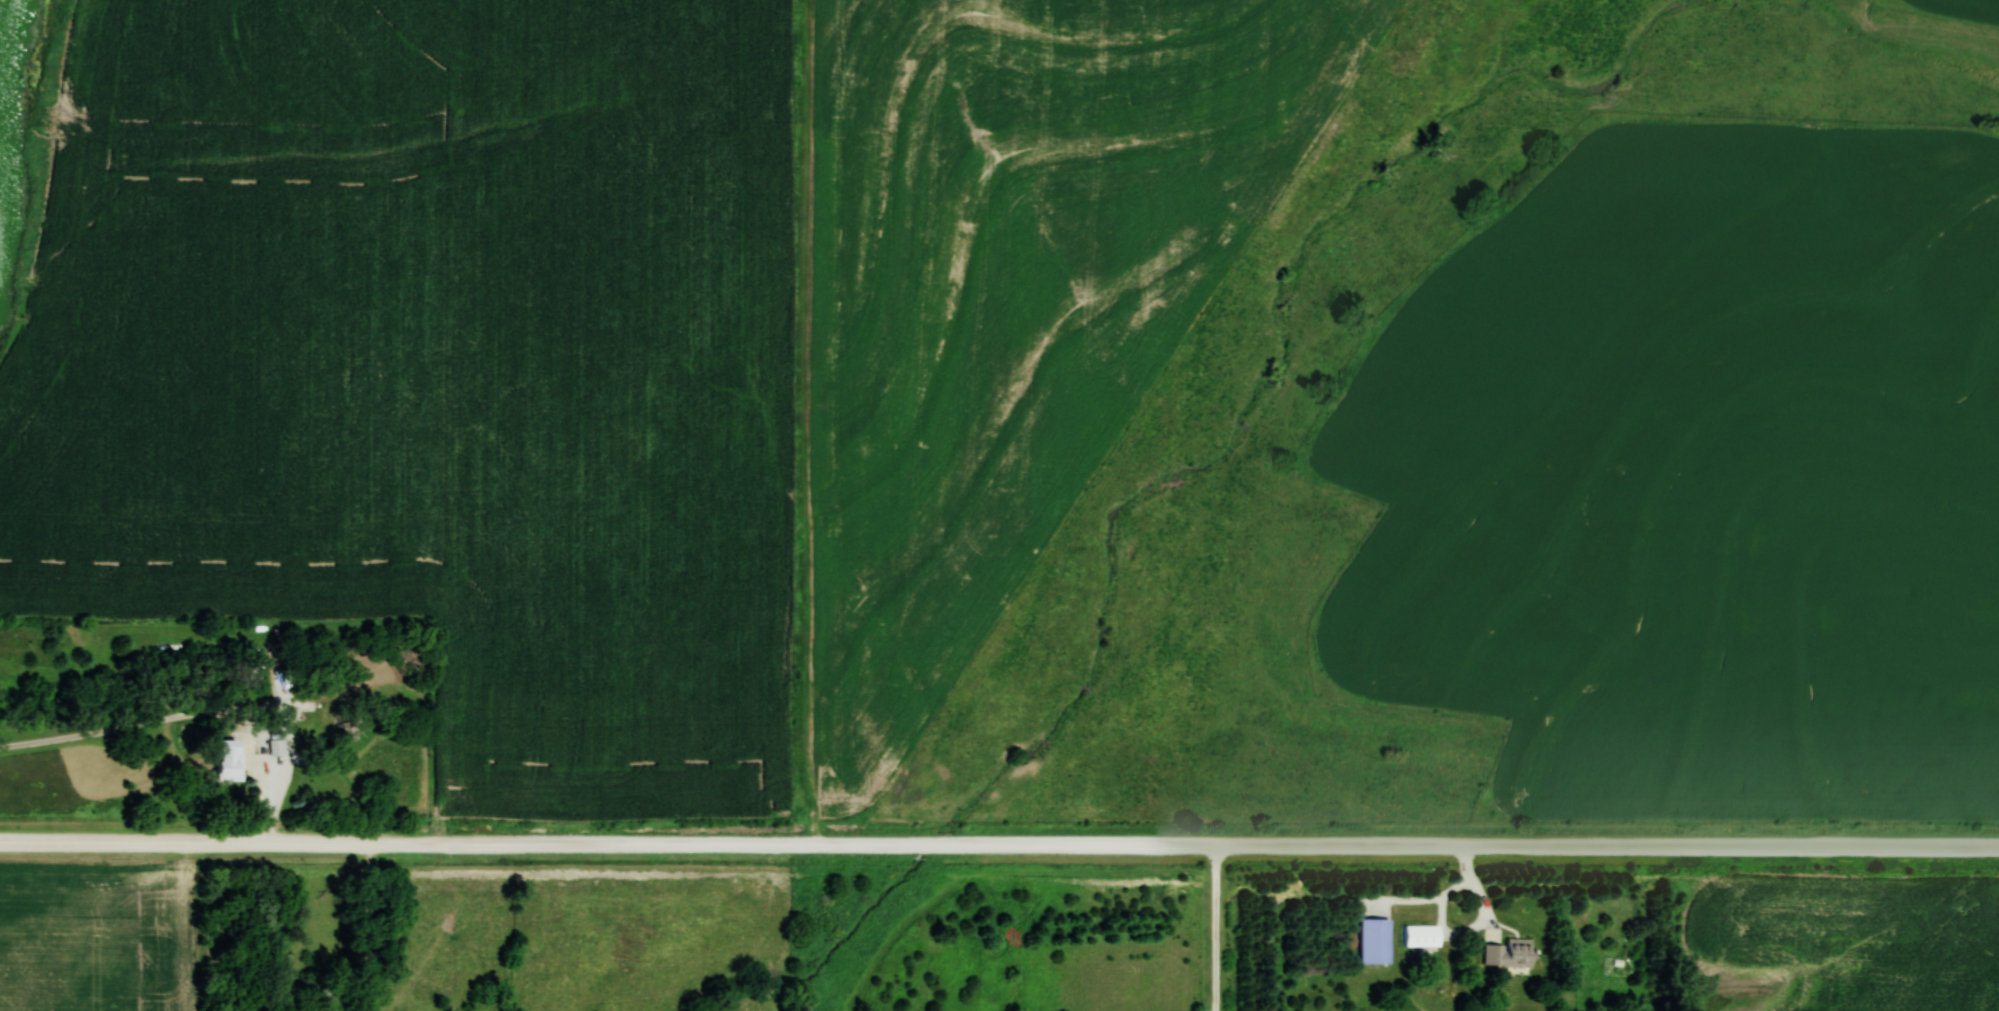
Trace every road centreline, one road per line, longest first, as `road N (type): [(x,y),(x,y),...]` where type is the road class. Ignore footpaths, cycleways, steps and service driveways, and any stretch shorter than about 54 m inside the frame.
road 1 (residential): [(0,841),(1998,847)]

